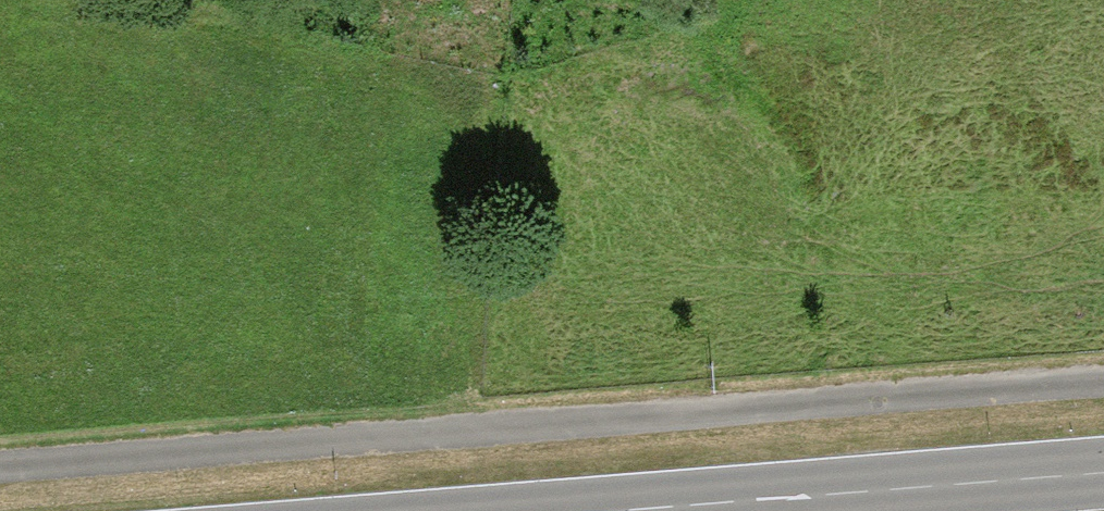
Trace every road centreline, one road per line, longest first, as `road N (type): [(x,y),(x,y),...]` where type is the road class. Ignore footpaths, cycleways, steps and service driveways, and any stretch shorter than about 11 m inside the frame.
road 1 (track): [(1103,369),(0,455)]
road 2 (secondary): [(1103,482),(734,510)]

